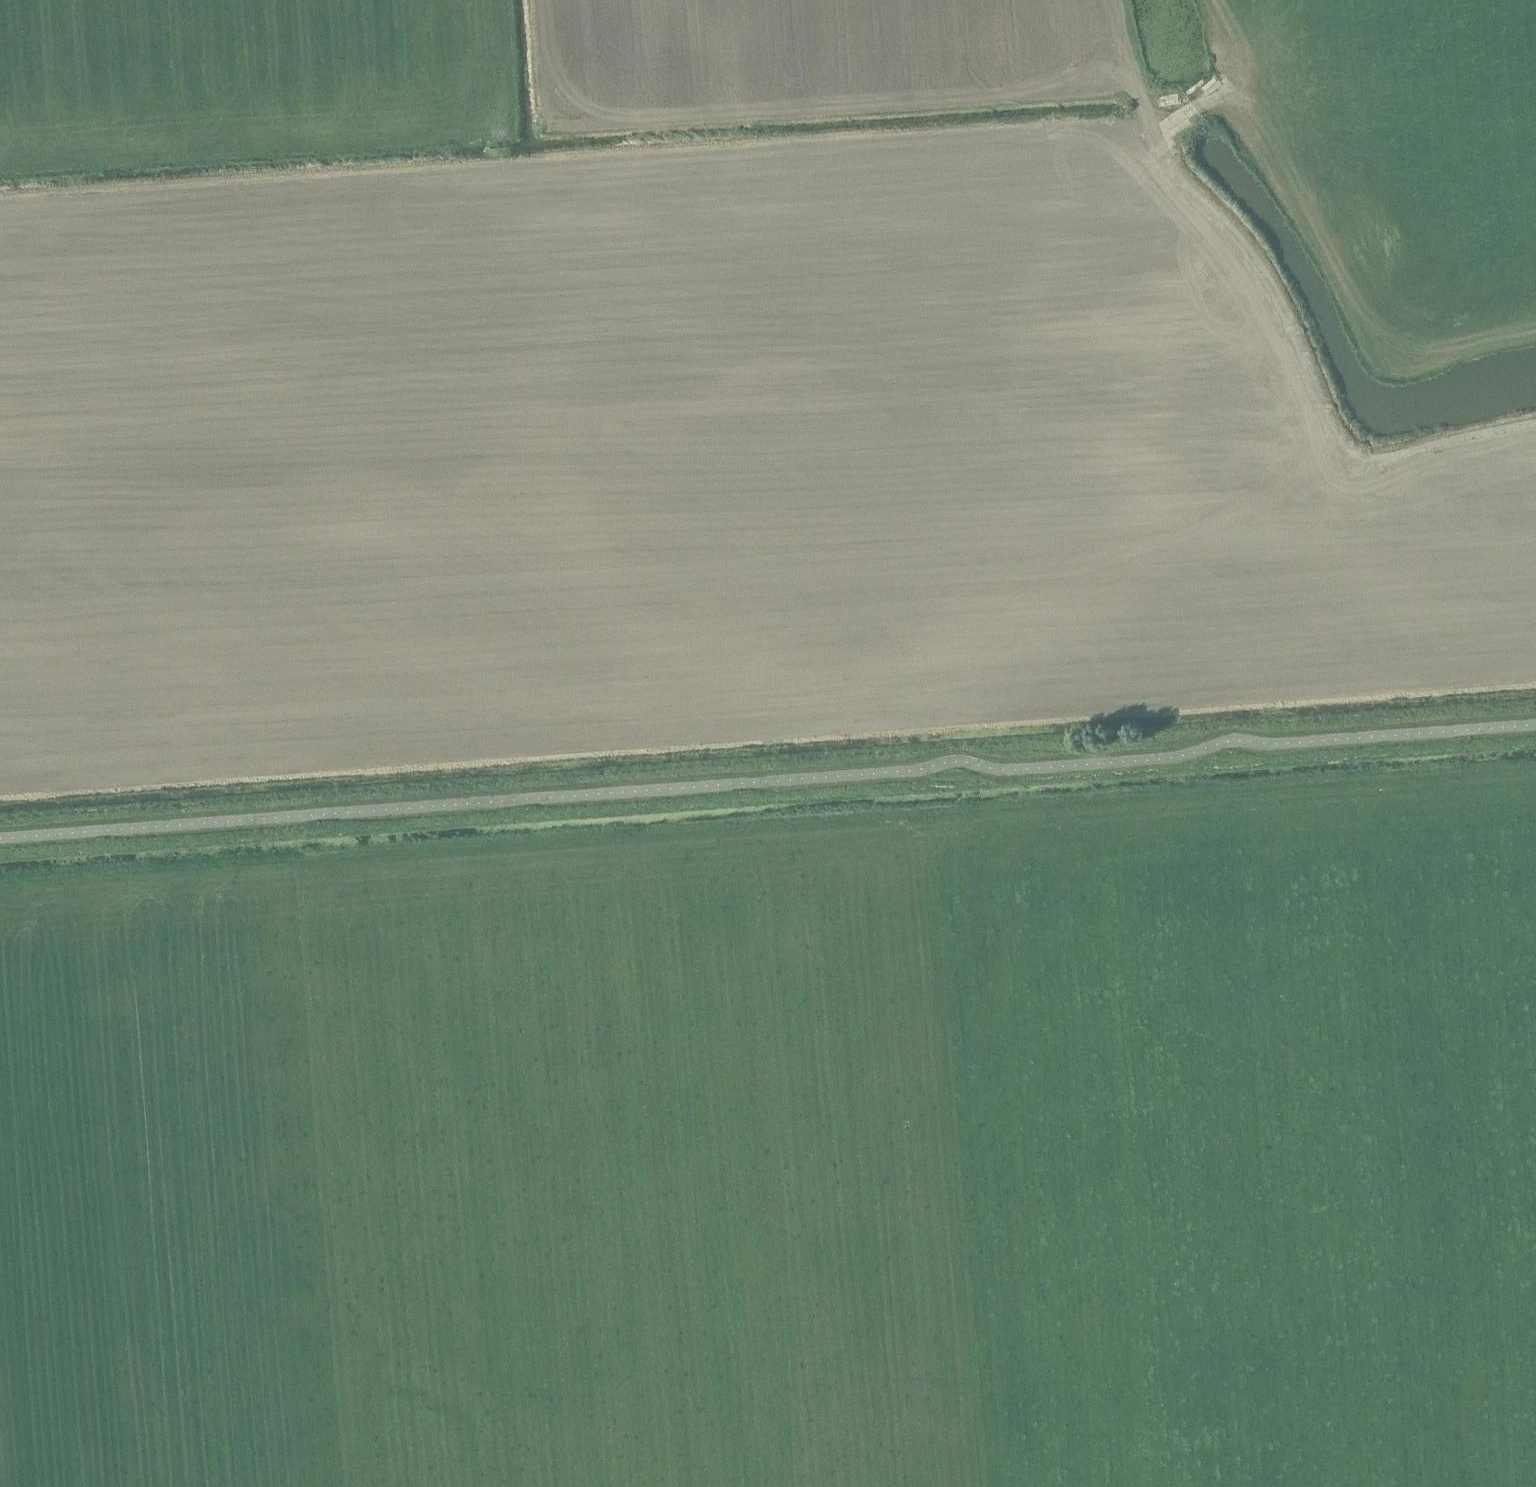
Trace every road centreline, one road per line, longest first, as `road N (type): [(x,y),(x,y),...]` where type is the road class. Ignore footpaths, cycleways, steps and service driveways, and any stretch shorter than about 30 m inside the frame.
road 1 (track): [(1214,0),(1226,85),(1161,135),(1163,167),(1218,221),(1274,297),(1351,459),(1535,427)]

